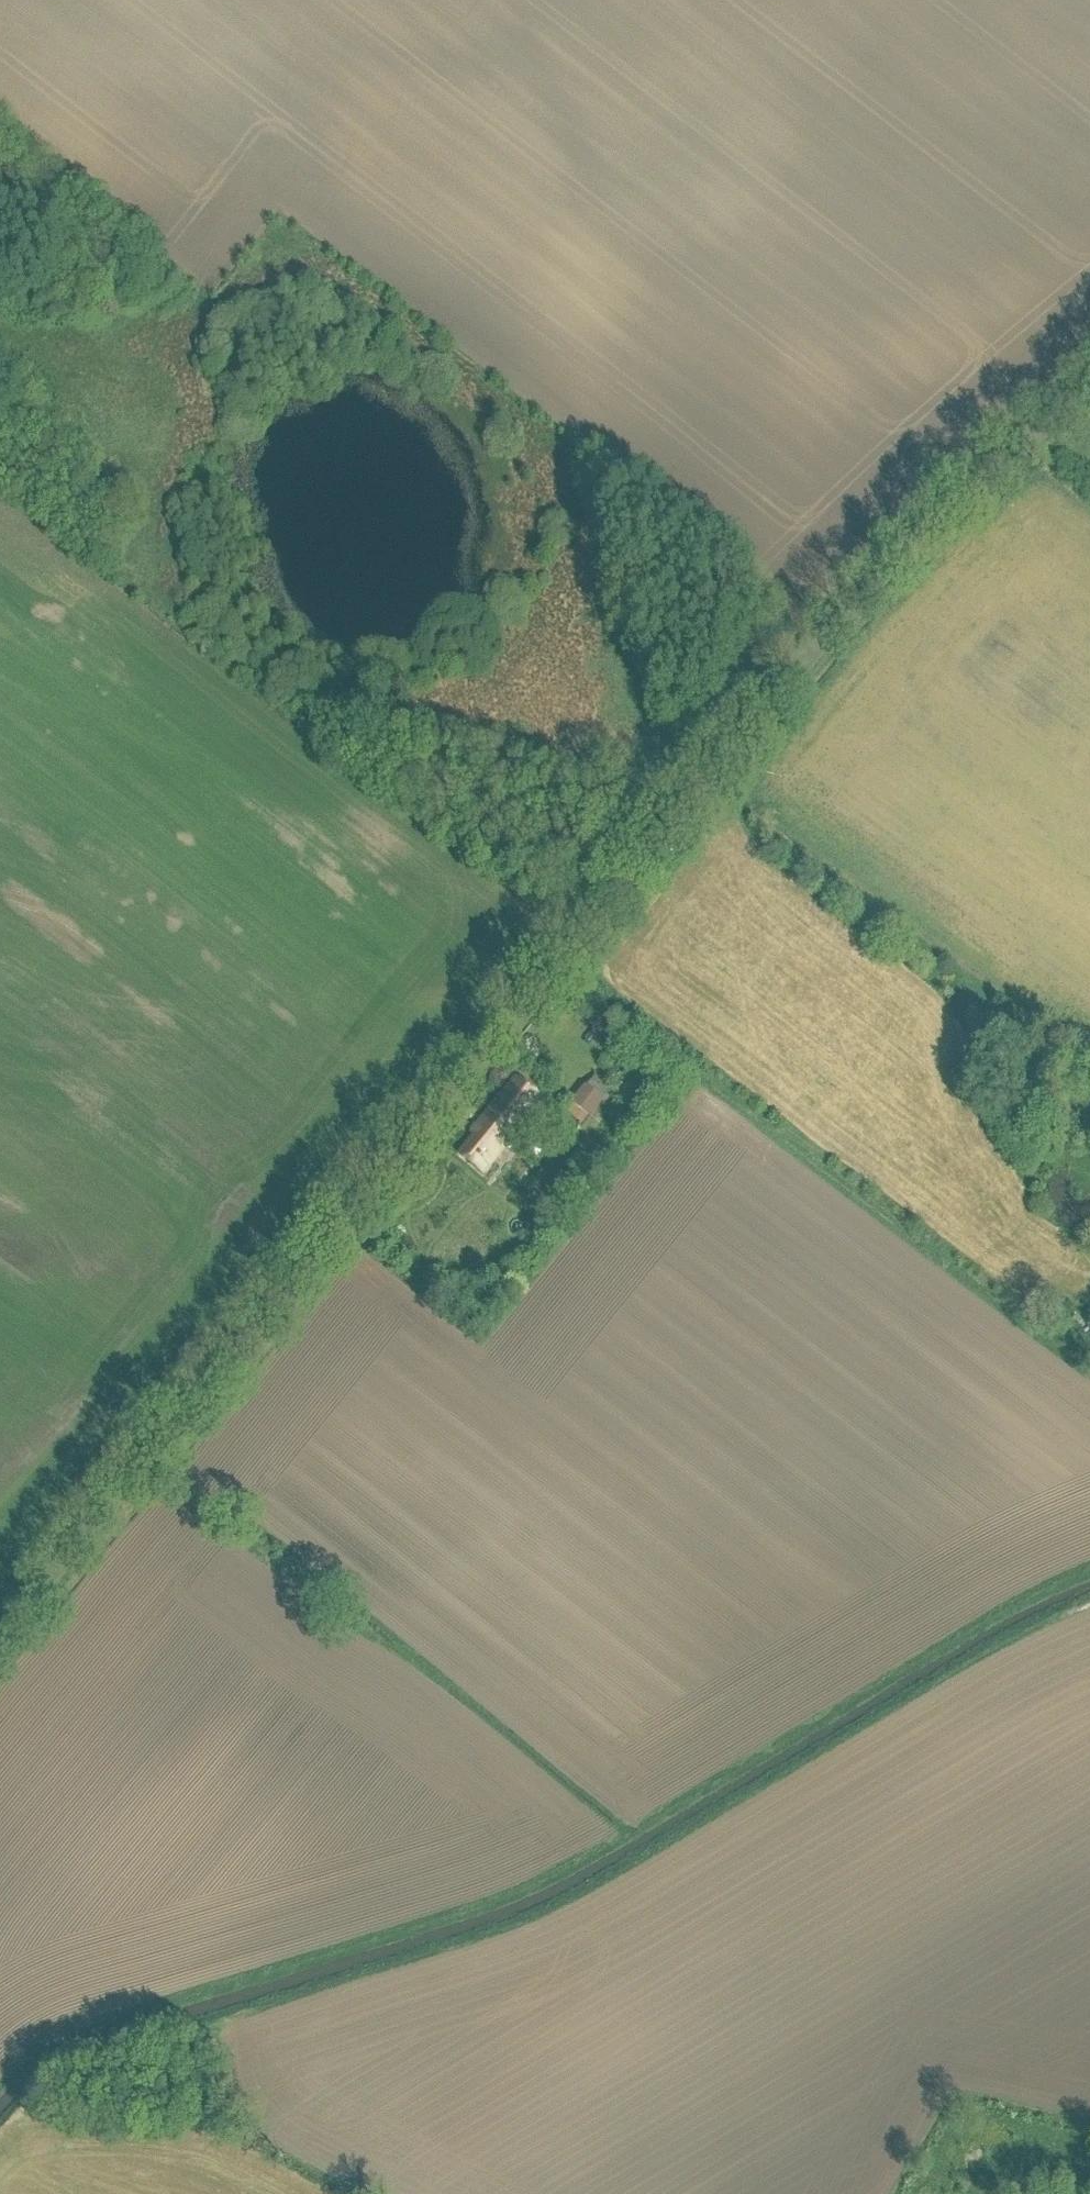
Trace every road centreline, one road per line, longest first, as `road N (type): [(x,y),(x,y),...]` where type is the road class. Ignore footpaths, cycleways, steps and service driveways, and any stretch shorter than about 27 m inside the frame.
road 1 (unclassified): [(0,1639),(820,647),(915,543),(1089,393)]

